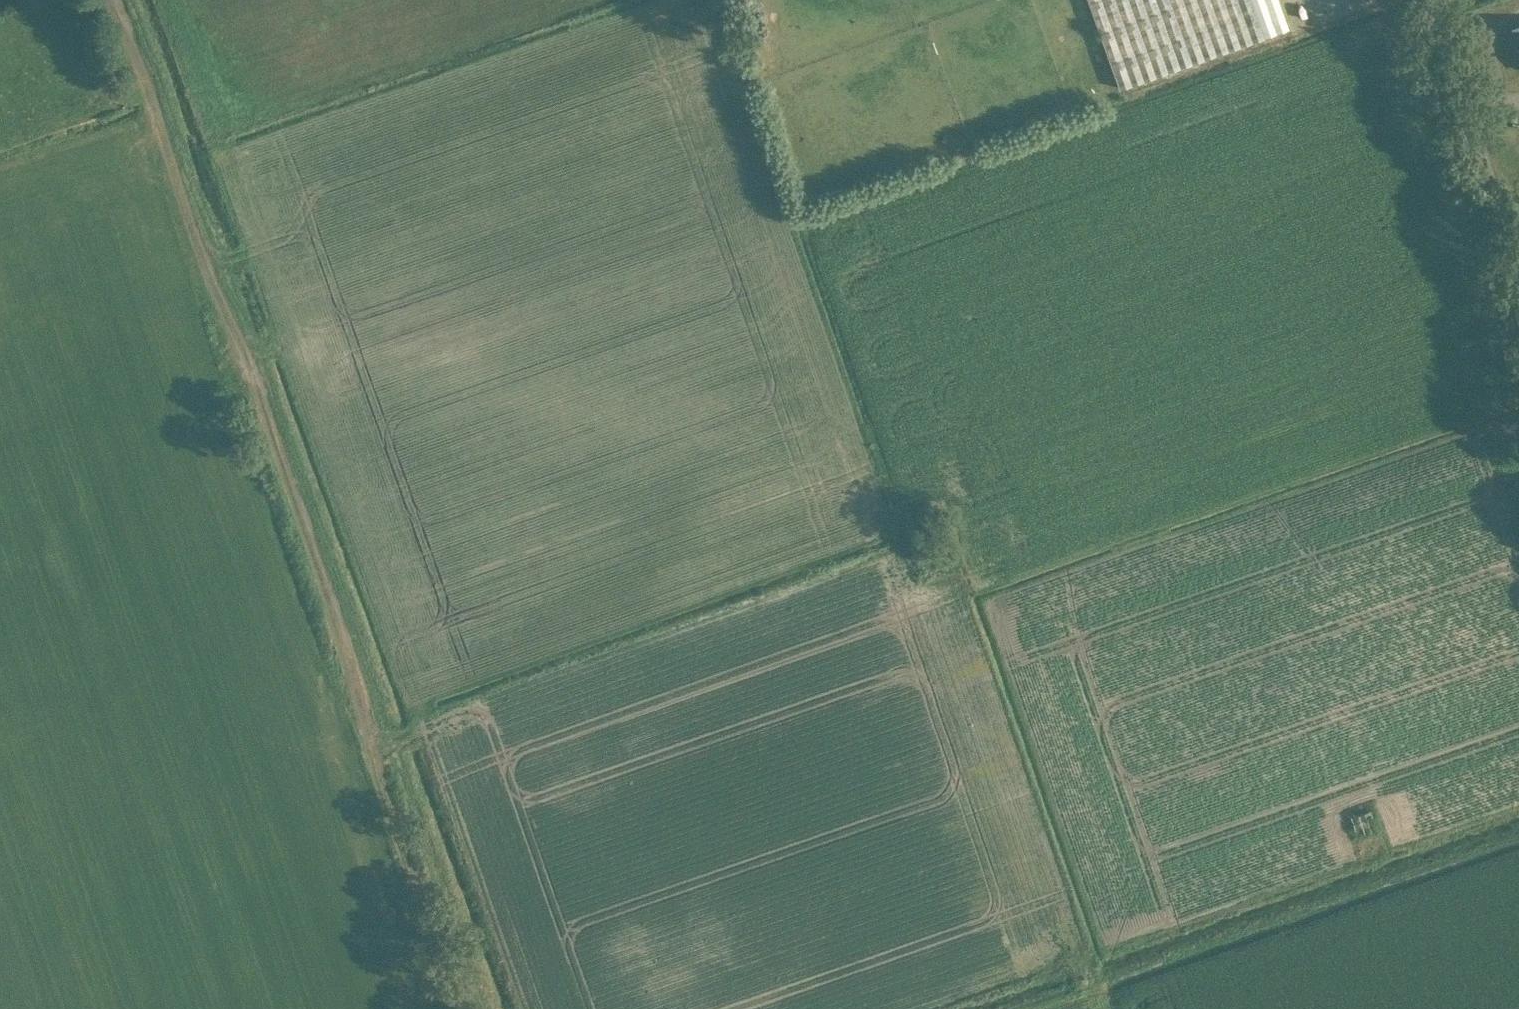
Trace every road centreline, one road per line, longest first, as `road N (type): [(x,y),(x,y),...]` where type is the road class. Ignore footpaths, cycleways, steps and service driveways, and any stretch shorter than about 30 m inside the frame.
road 1 (track): [(464,1008),(122,0)]
road 2 (unclassified): [(1518,298),(1416,0)]

